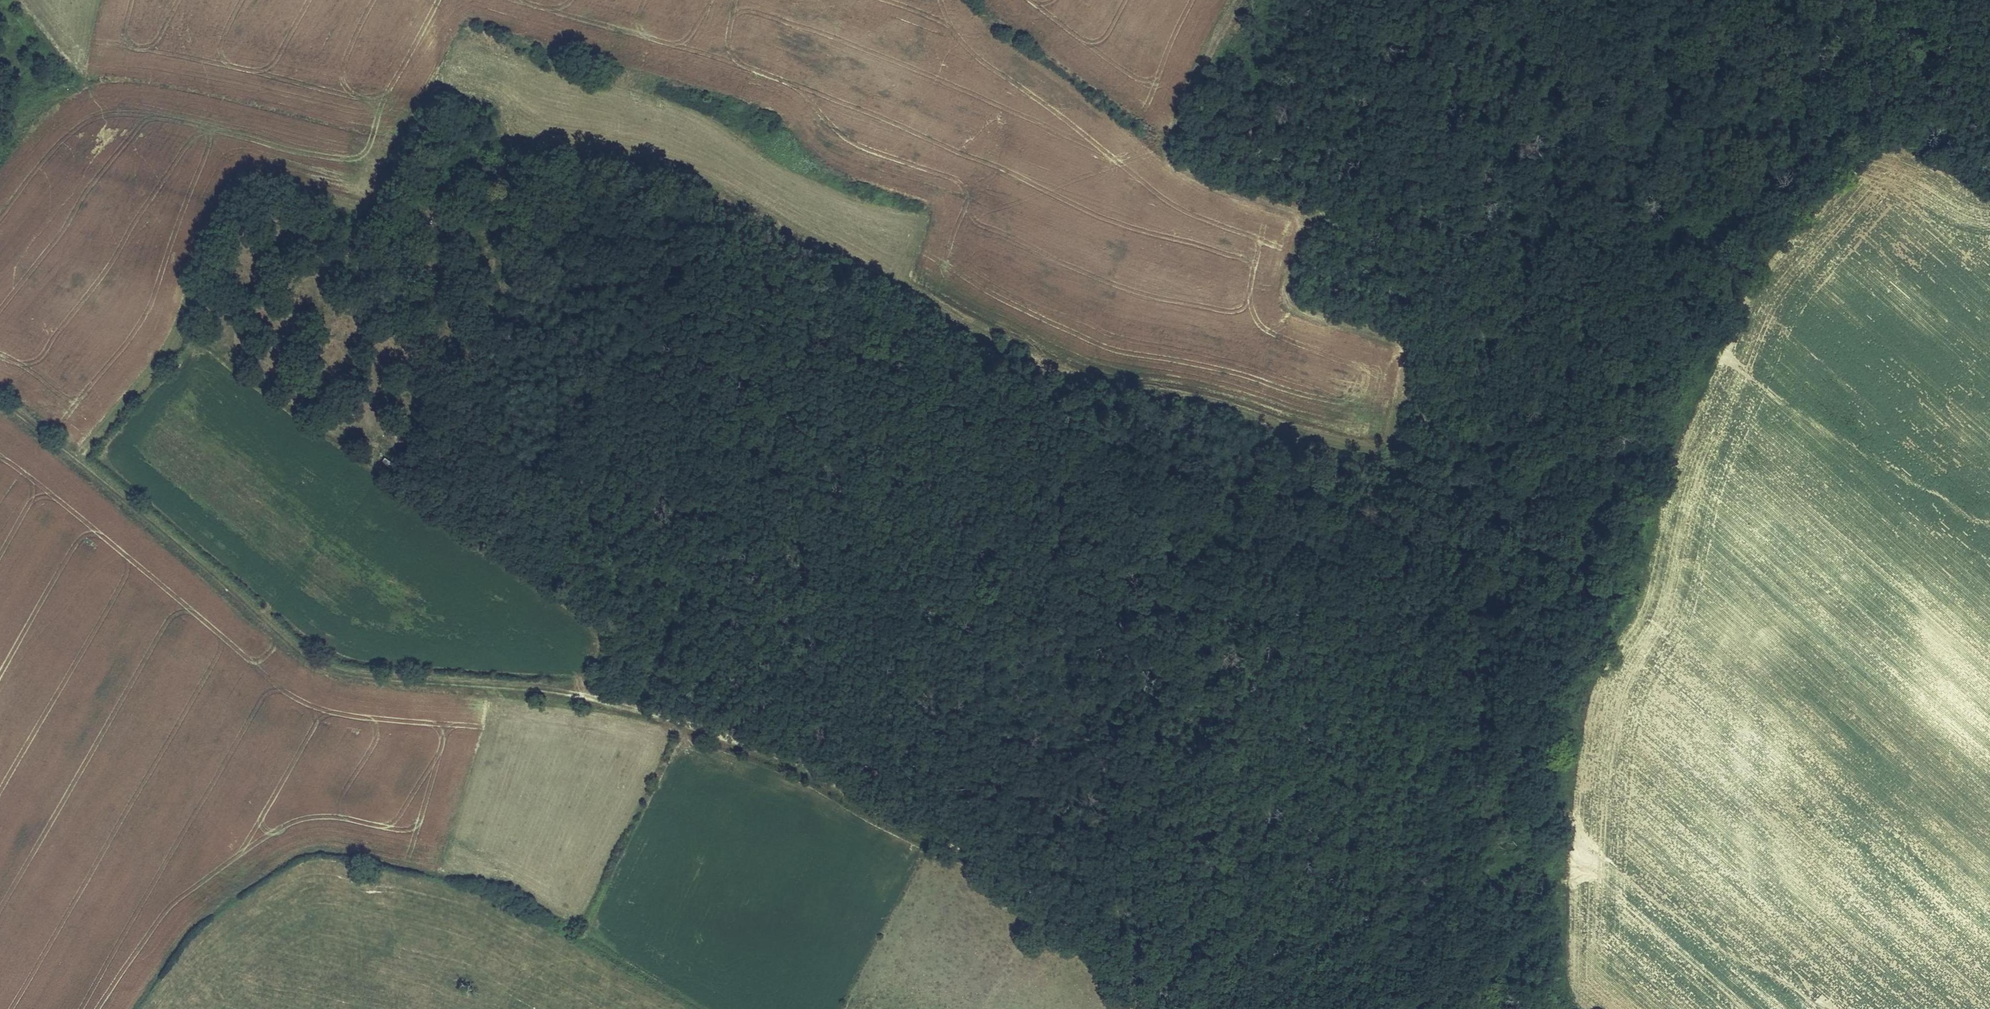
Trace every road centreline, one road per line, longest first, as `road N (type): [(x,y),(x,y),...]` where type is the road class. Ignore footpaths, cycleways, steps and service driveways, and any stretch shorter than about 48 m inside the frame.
road 1 (track): [(1139,1008),(935,846),(764,751),(581,696),(350,676),(313,661),(0,413)]

